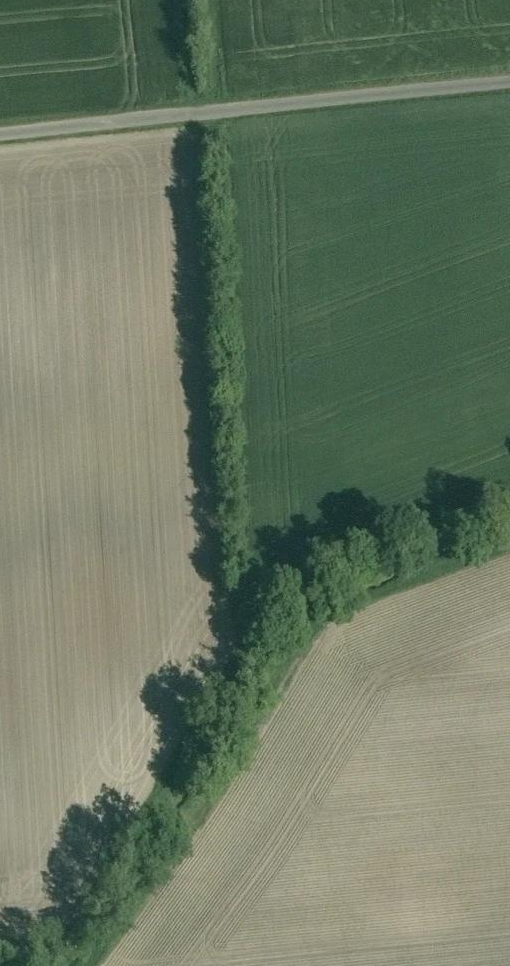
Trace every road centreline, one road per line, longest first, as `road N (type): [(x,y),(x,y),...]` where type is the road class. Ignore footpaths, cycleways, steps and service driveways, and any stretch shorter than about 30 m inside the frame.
road 1 (unclassified): [(509,85),(0,137)]

